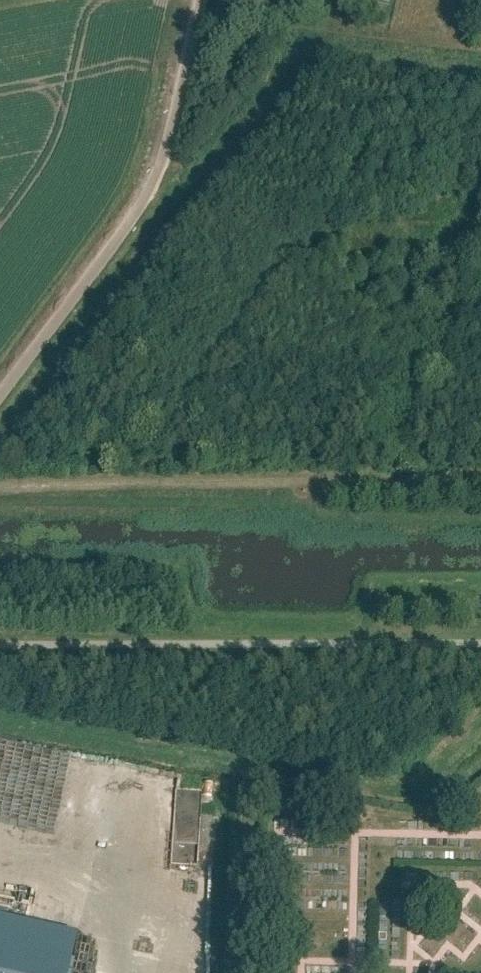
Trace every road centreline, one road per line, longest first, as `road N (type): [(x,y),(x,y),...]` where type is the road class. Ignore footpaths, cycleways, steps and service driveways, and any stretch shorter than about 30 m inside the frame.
road 1 (unclassified): [(0,396),(135,216),(156,174),(200,0)]

